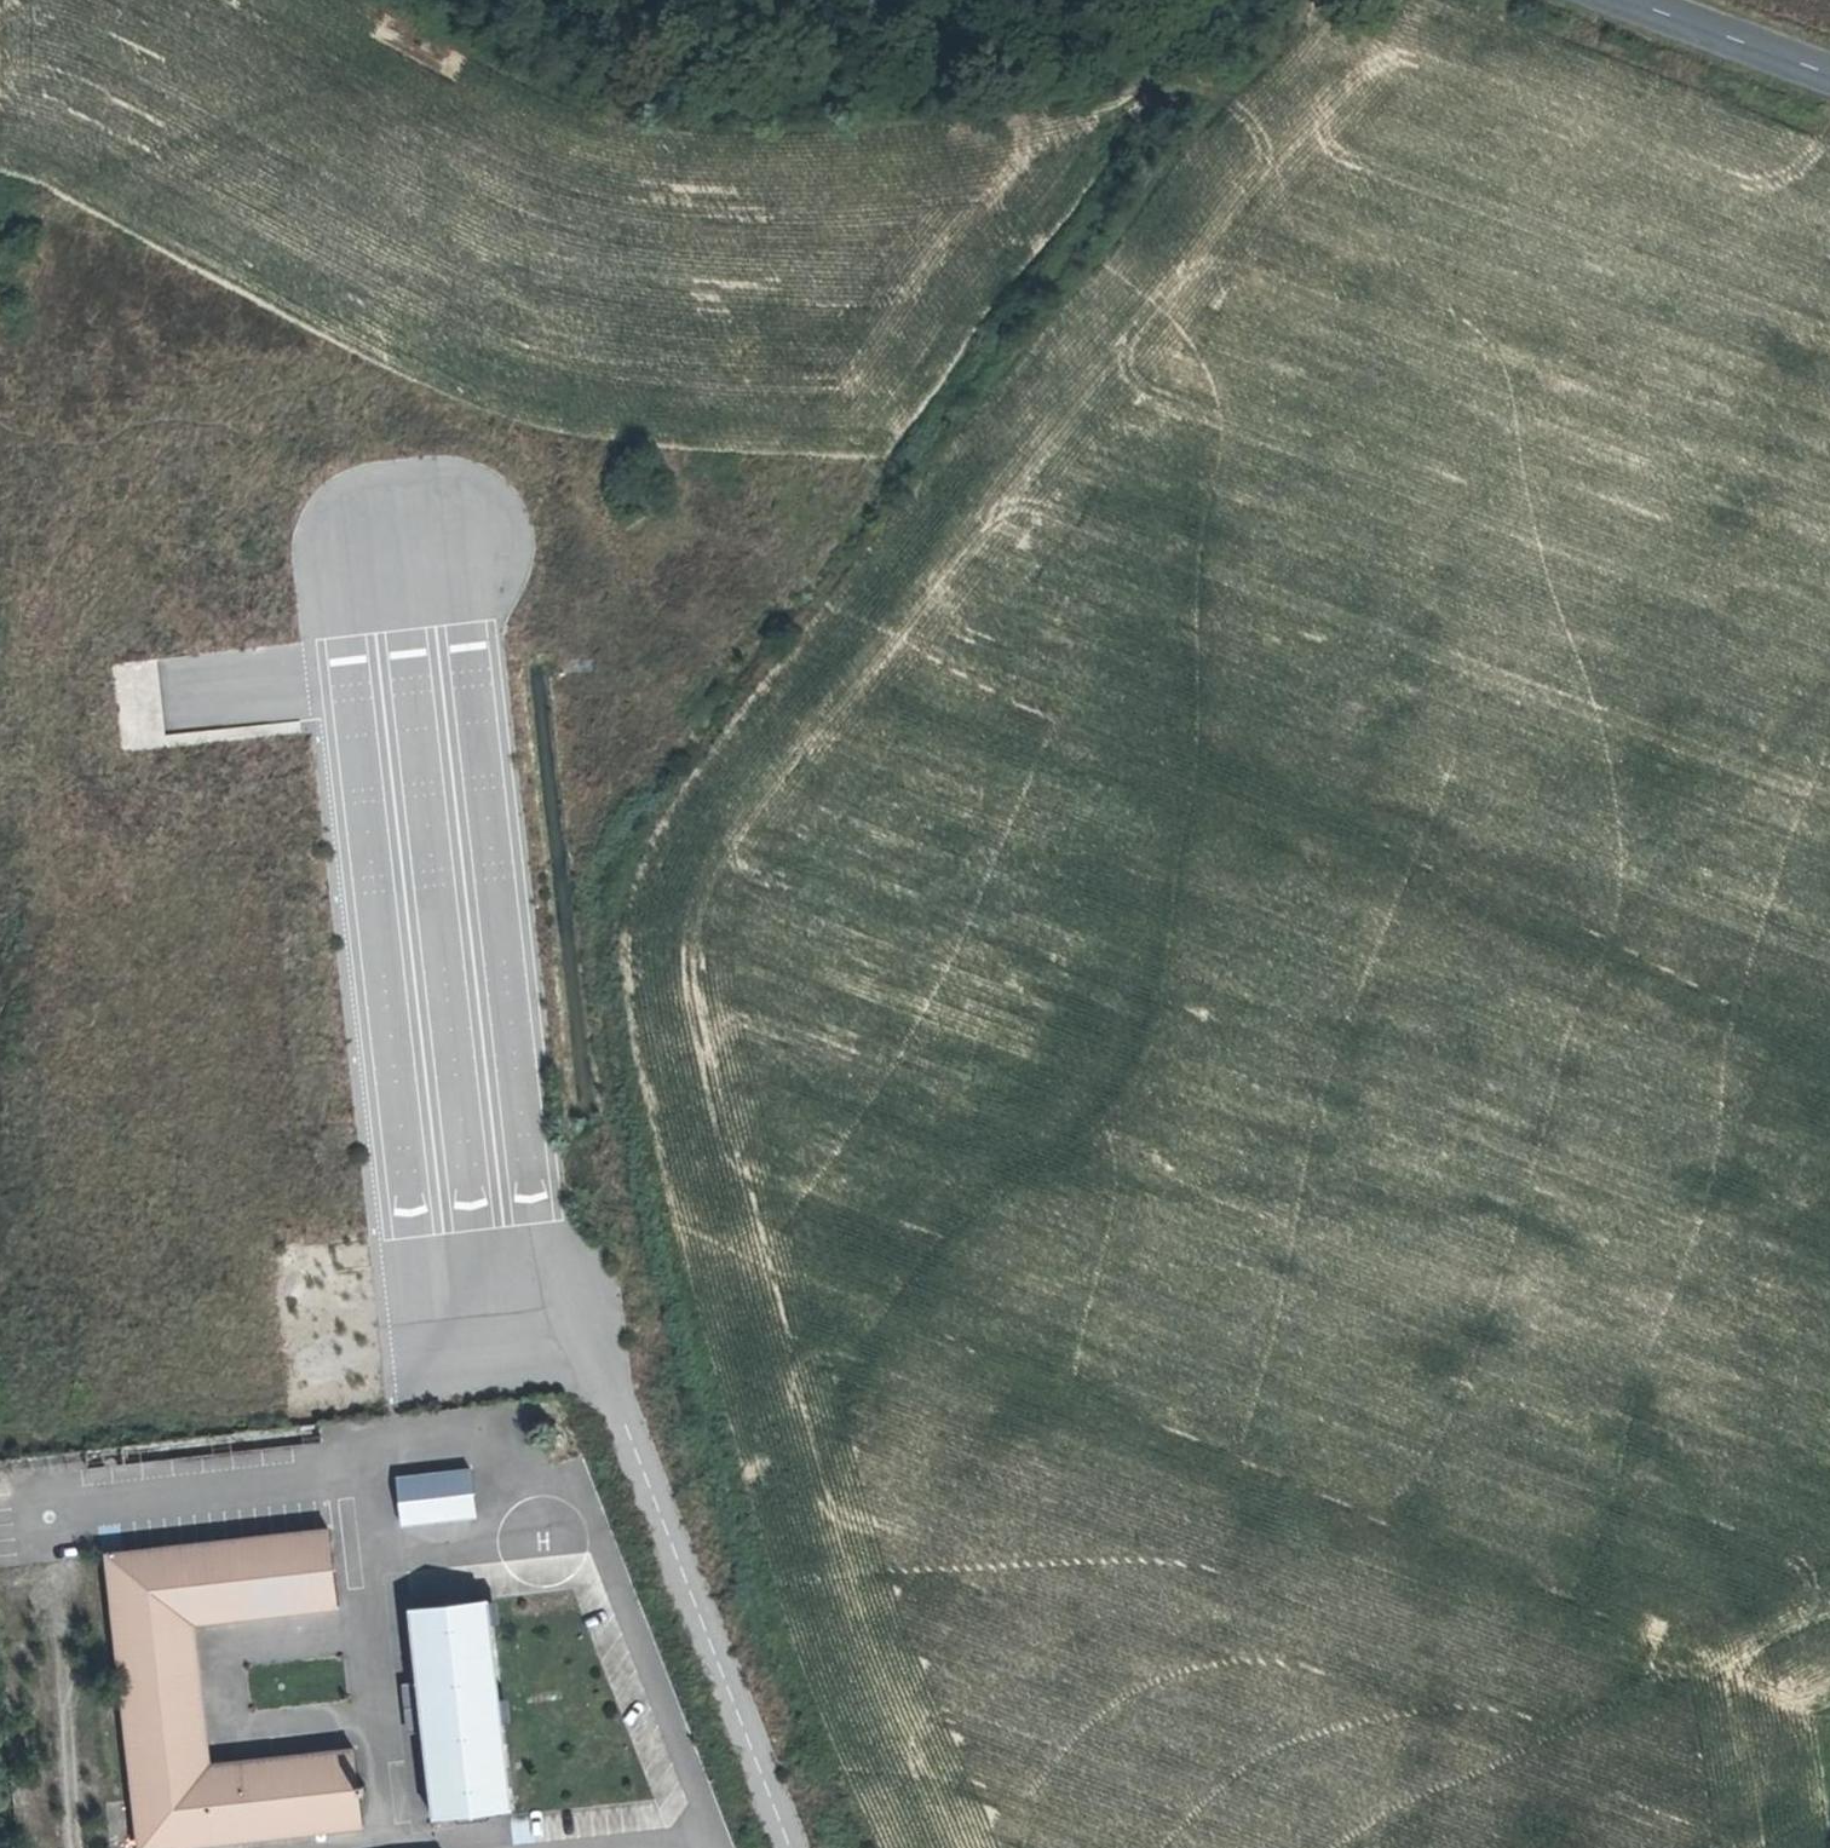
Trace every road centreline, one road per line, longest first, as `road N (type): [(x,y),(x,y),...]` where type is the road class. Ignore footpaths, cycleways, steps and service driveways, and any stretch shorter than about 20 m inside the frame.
road 1 (secondary): [(1593,0),(1829,86)]

